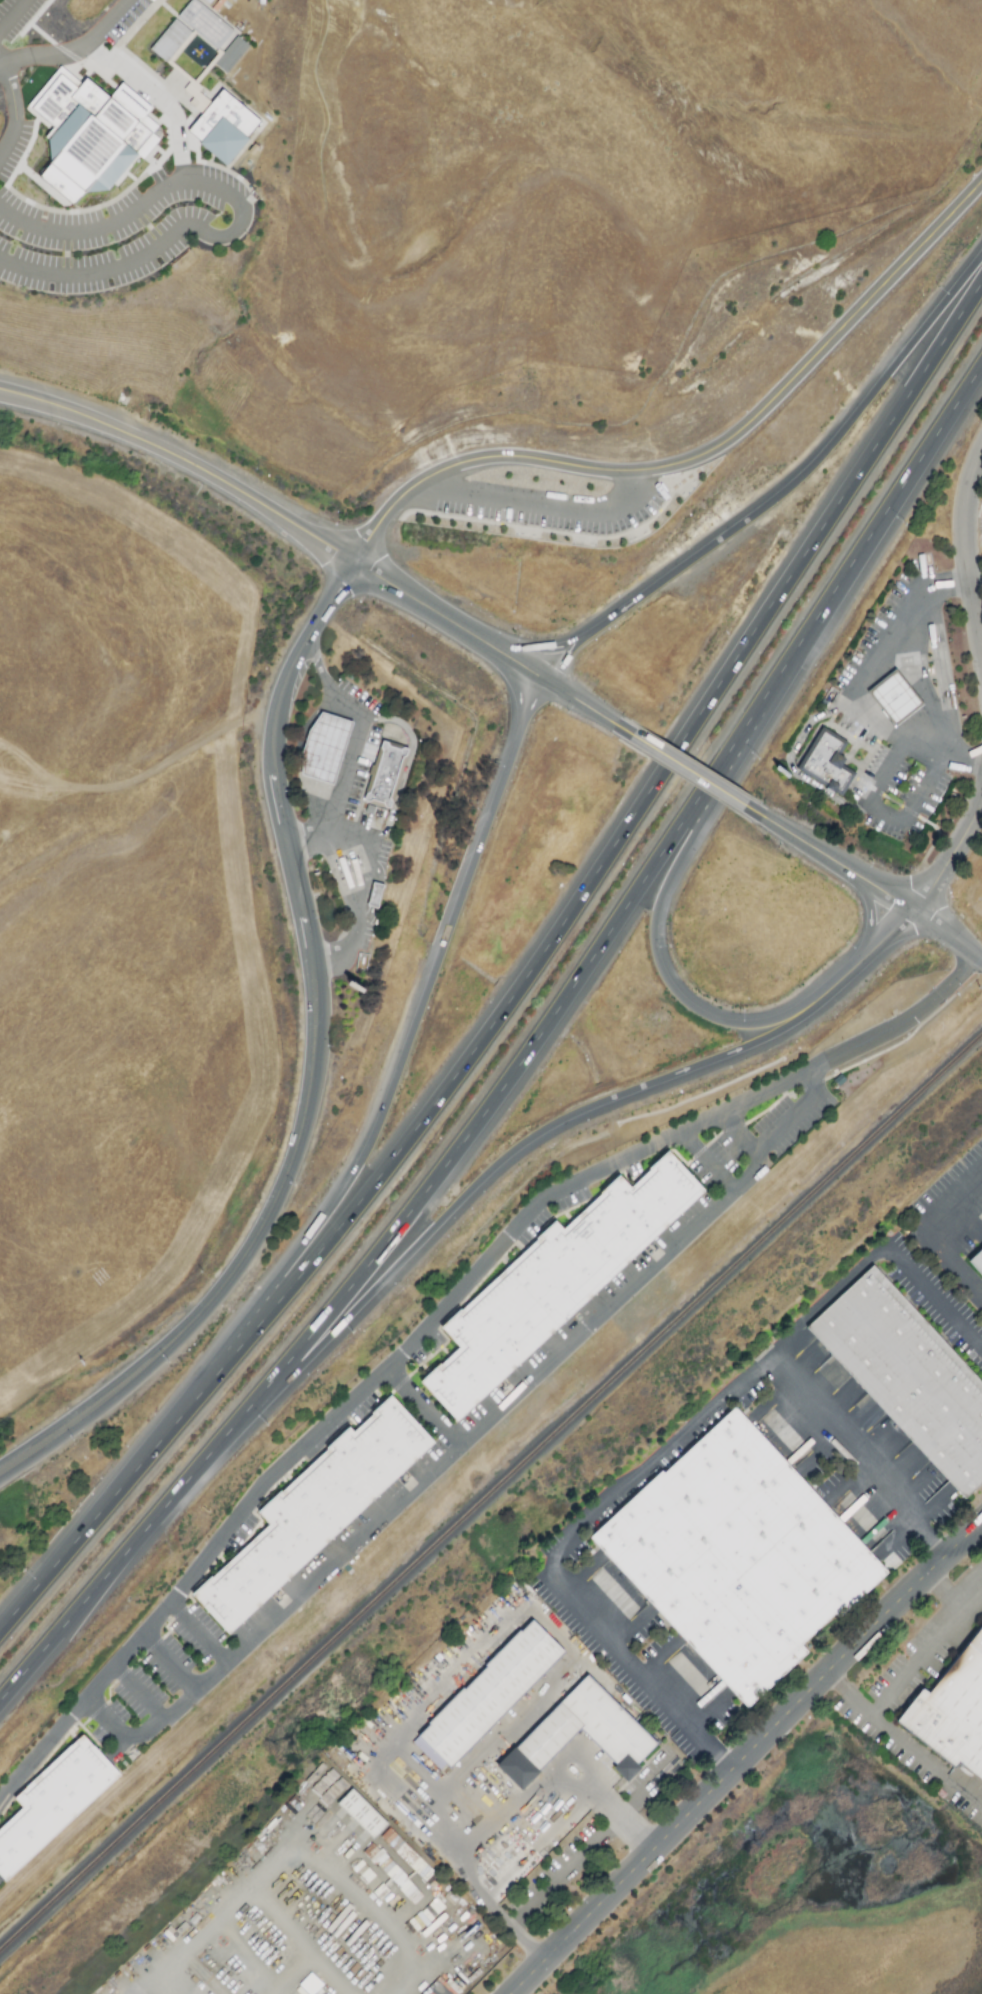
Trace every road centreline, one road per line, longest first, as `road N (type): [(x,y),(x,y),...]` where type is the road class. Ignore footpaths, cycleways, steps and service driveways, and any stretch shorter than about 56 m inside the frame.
road 1 (motorway): [(981,282),(506,1005),(315,1257),(177,1420)]
road 2 (motorway): [(207,1456),(363,1272),(522,1062),(788,663)]
road 3 (motorway): [(548,681),(522,723),(371,1141),(177,1420)]
road 4 (tertiary): [(981,185),(752,423),(714,451),(635,472),(511,458),(465,464),(407,495),(356,567)]
road 5 (tertiary): [(981,1527),(506,1993)]
road 6 (secondary): [(84,414),(187,459),(634,738)]
road 7 (motorway): [(207,1456),(514,1149),(581,1110),(668,1076)]
road 8 (motorway): [(837,985),(780,1018),(736,1026),(679,997),(656,955),(656,908),(668,880),(775,703),(788,663)]
road 9 (motorway): [(981,253),(802,477),(653,588)]
road 10 (secondary): [(172,1341),(241,1268),(289,1176),(318,1050),(315,979)]
road 11 (motorway): [(788,663),(981,367)]
road 12 (motorway): [(0,1700),(207,1456)]
road 13 (motorway): [(177,1420),(0,1629)]
road 14 (secondary): [(0,1472),(172,1341)]
road 15 (tertiary): [(981,446),(965,515),(981,649)]
road 16 (secondary): [(272,742),(310,635),(356,567)]
road 17 (motorway): [(668,1076),(769,1036),(837,985)]
road 18 (secondary): [(634,738),(757,815)]
road 19 (tertiary): [(981,798),(914,911)]

